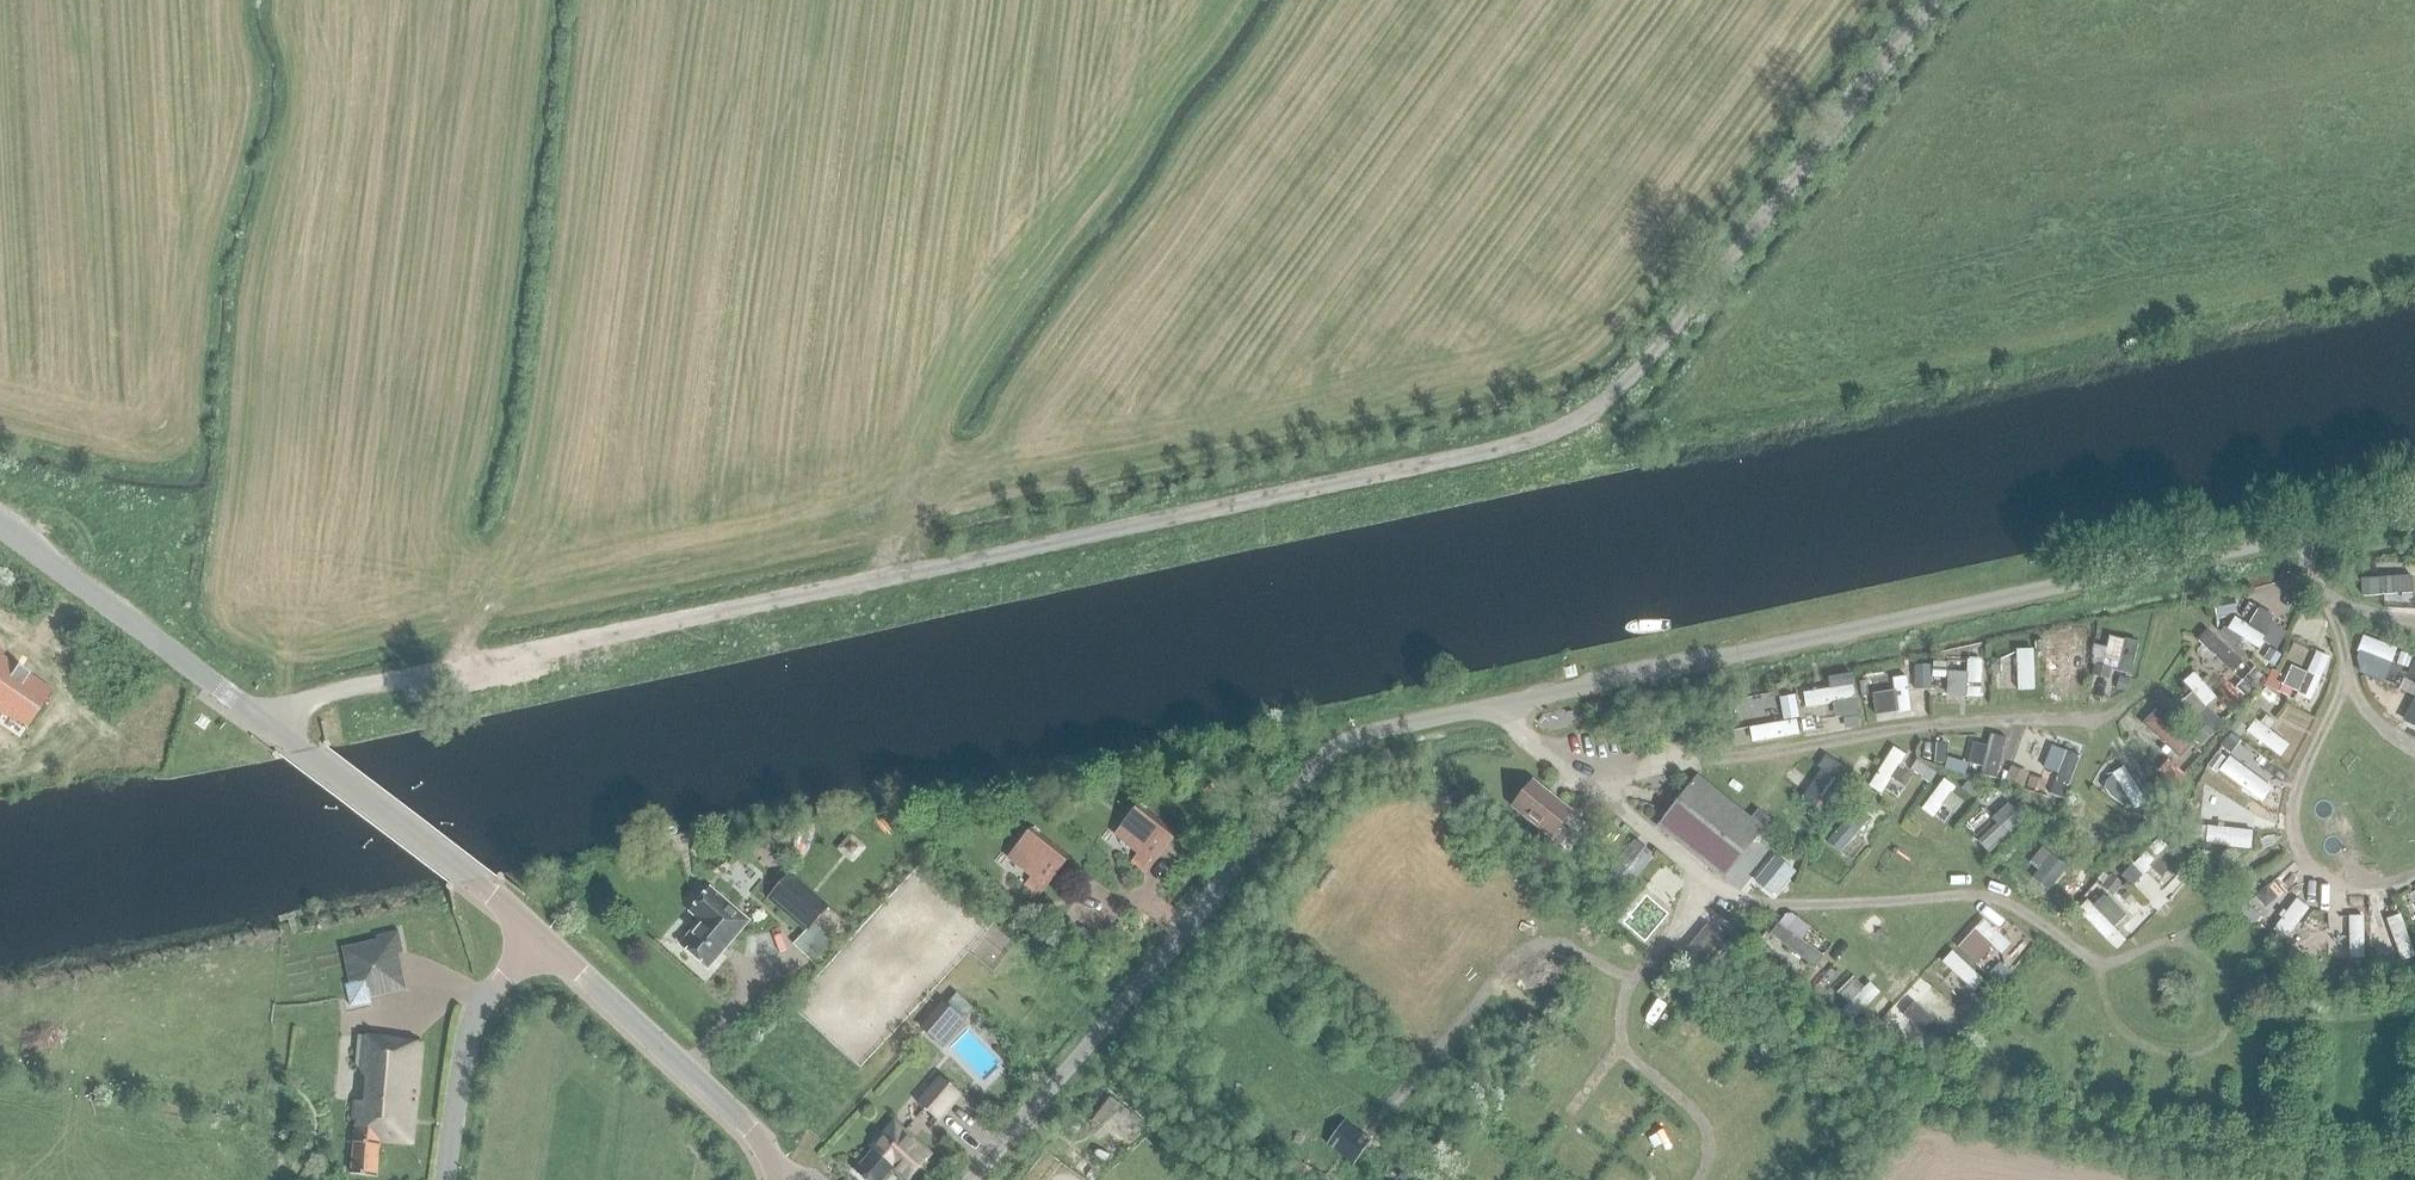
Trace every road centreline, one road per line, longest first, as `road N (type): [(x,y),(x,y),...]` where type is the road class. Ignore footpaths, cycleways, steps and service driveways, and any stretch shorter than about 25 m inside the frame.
road 1 (track): [(1935,0),(1628,375),(1590,410),(1531,436),(322,693),(274,731)]
road 2 (unclassified): [(971,1179),(1132,992),(1306,769),(1341,745),(1507,702),(2414,516)]
road 3 (tertiary): [(538,935),(0,528)]
road 4 (track): [(1600,788),(1901,725),(2125,709),(2175,647),(2181,615)]
road 5 (track): [(2300,540),(2341,637),(2346,671),(2297,789),(2295,849),(2346,888),(2381,891),(2414,878)]
road 6 (track): [(1702,878),(1615,1010),(1620,1048),(1706,1118),(1714,1140),(1694,1179)]
road 7 (track): [(2105,967),(2101,995),(2142,1044),(2192,1052),(2217,1043),(2228,994),(2207,952),(2169,937),(2130,955)]
road 8 (tertiary): [(781,1179),(770,1153),(738,1119),(538,935)]
road 9 (residential): [(446,1179),(471,1025),(538,935)]

